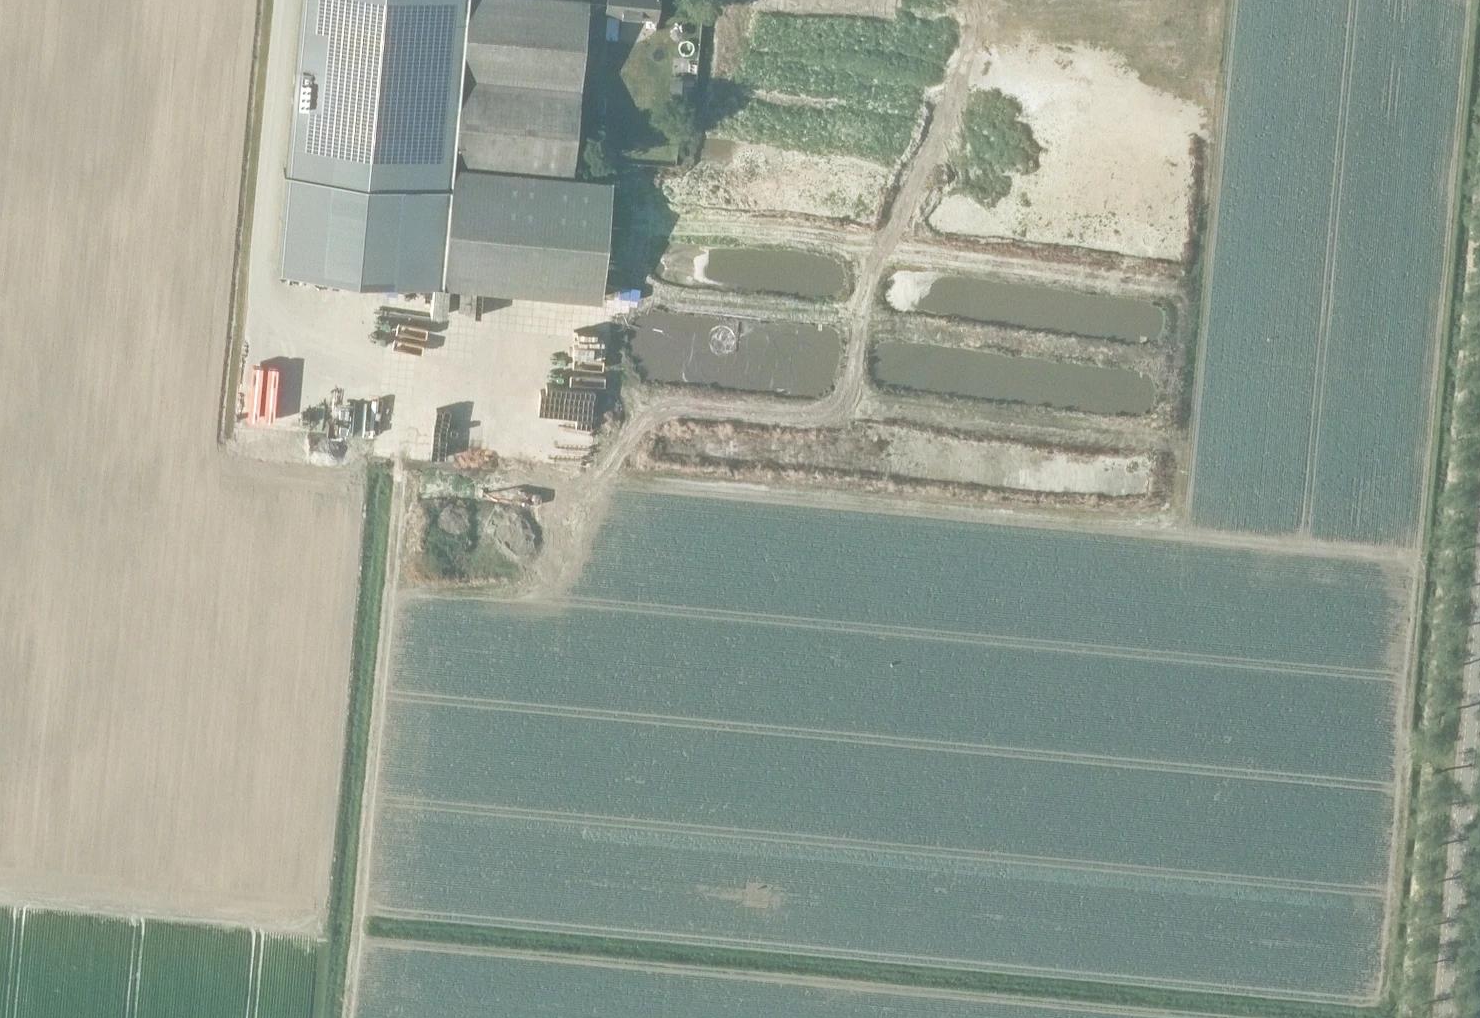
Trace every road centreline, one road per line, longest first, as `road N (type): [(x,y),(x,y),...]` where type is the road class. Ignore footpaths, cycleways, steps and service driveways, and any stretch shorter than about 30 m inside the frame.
road 1 (tertiary): [(1445,1017),(1479,633)]

